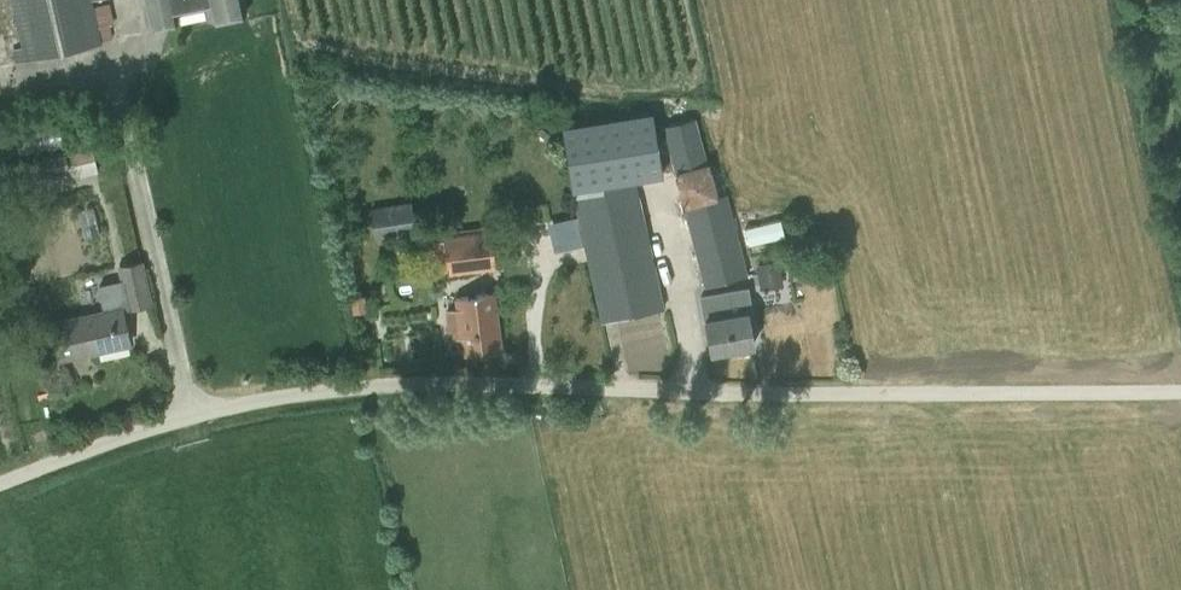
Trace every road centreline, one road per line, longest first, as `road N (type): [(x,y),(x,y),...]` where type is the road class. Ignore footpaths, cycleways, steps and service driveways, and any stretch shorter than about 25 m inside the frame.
road 1 (unclassified): [(0,483),(190,418),(367,386),(1180,392)]

